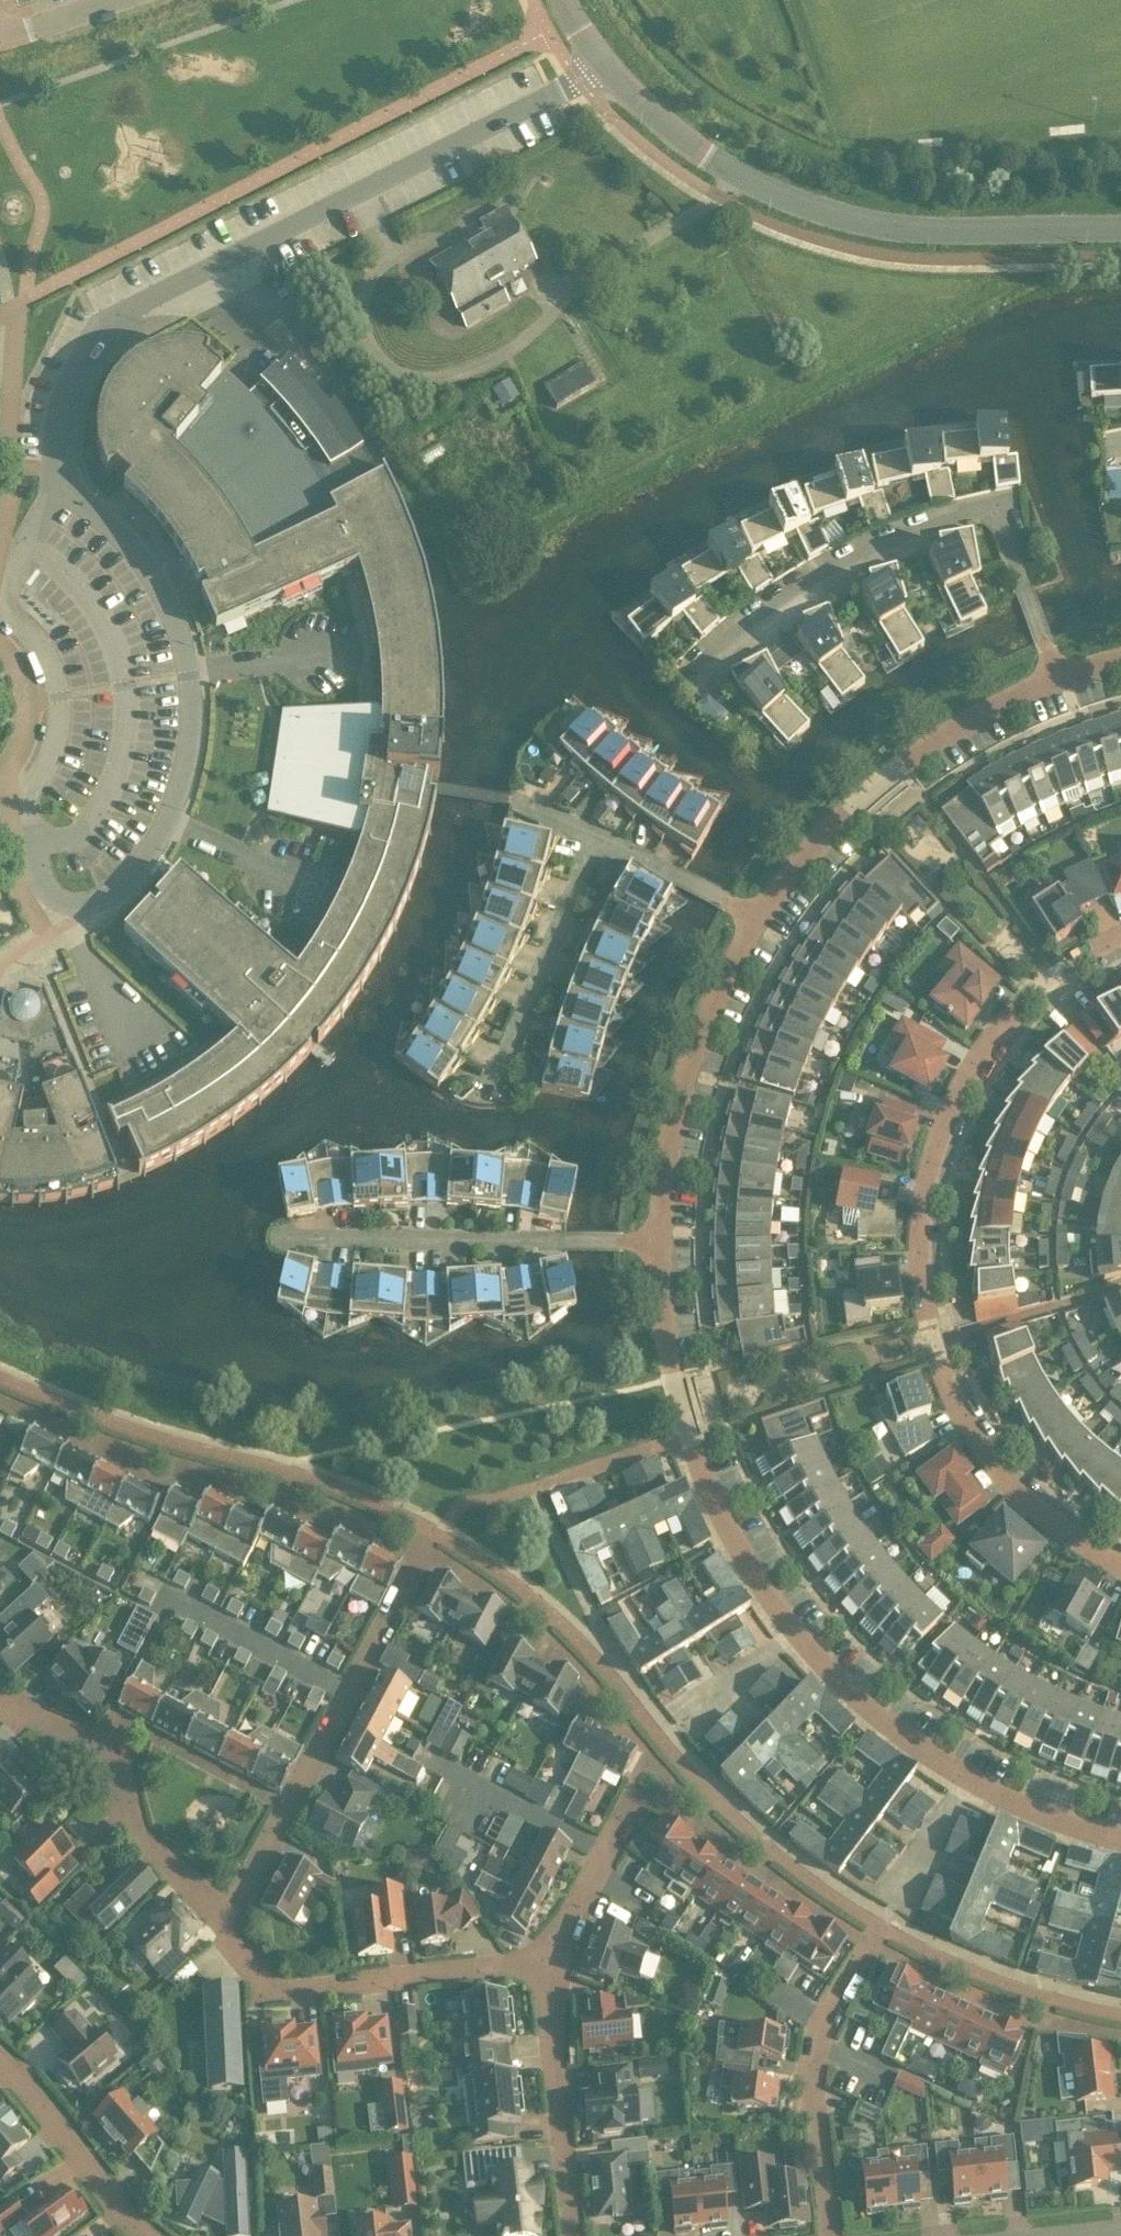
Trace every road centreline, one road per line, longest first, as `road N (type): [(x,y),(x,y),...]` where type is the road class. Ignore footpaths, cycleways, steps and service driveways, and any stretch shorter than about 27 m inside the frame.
road 1 (residential): [(1120,1567),(1022,1497),(963,1423),(927,1326),(921,1239),(940,1132),(972,1068),(1028,997),(1120,933)]
road 2 (residential): [(59,469),(73,381),(91,344),(118,316),(598,68)]
road 3 (tertiary): [(1120,228),(949,232),(837,215),(702,154),(598,68)]
road 4 (residential): [(696,667),(761,607),(837,558),(977,510),(1001,510),(1057,680)]
road 5 (residential): [(795,1634),(741,1558),(700,1478),(671,1380),(658,1242)]
road 6 (residential): [(229,1928),(413,1576)]
road 7 (residential): [(758,918),(831,827),(902,766),(981,715),(1057,680)]
road 8 (residential): [(658,1242),(285,1239)]
road 9 (residential): [(539,1972),(517,1966),(277,1995),(229,1928)]
road 10 (residential): [(229,1928),(137,1836),(117,1767),(97,1741),(16,1717),(0,1699)]
road 11 (residential): [(658,1242),(681,1089),(700,1031),(758,918)]
road 12 (residential): [(829,2235),(812,2084),(817,2041),(855,1974)]
road 13 (residential): [(574,2235),(547,1985),(539,1972)]
road 14 (residential): [(594,841),(496,1075)]
road 15 (residential): [(963,1779),(893,1734),(795,1634)]
road 16 (residential): [(141,2235),(0,2064)]
road 17 (residential): [(758,918),(594,841)]
road 18 (residential): [(539,1972),(628,1819)]
road 19 (residential): [(1120,1841),(1053,1822),(963,1779)]
road 20 (residential): [(681,1732),(795,1634)]
road 21 (residential): [(892,1911),(963,1779)]

